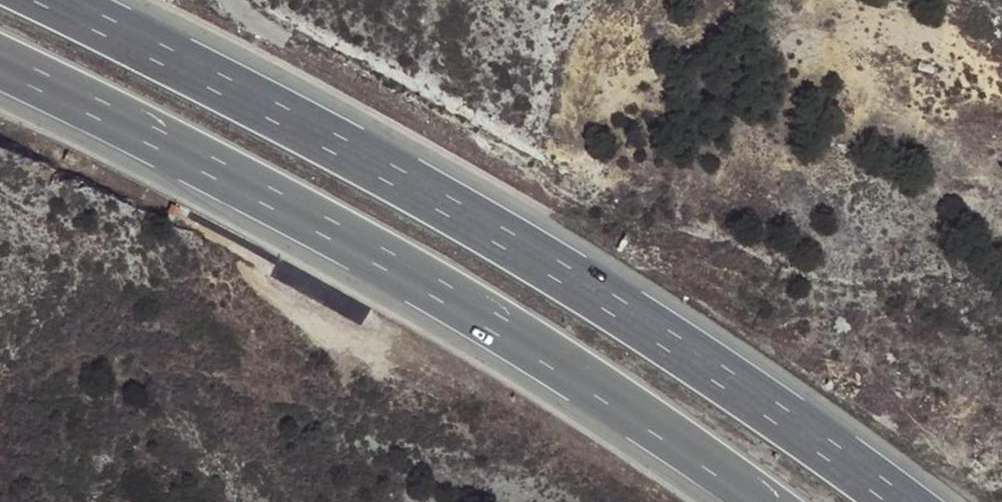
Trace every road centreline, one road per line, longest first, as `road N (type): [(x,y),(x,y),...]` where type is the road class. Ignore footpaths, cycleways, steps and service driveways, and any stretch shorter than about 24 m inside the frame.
road 1 (motorway): [(893,501),(518,247),(213,80),(45,0)]
road 2 (motorway): [(0,65),(464,307),(761,501)]

